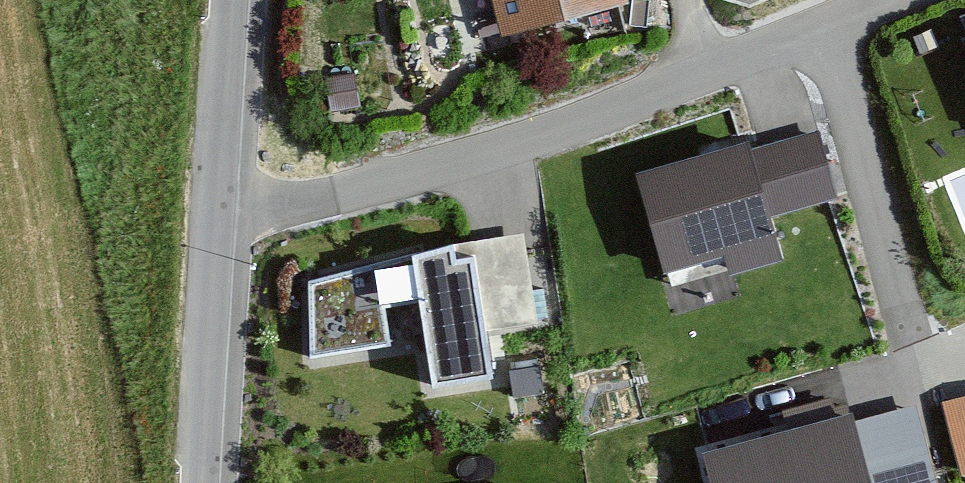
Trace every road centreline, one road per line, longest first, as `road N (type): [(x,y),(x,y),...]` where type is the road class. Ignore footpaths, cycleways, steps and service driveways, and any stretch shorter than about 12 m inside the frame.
road 1 (residential): [(240,194),(437,158),(710,66)]
road 2 (unclassified): [(240,194),(224,482)]
road 3 (unclassified): [(252,0),(240,194)]
road 4 (residential): [(710,66),(848,0)]

